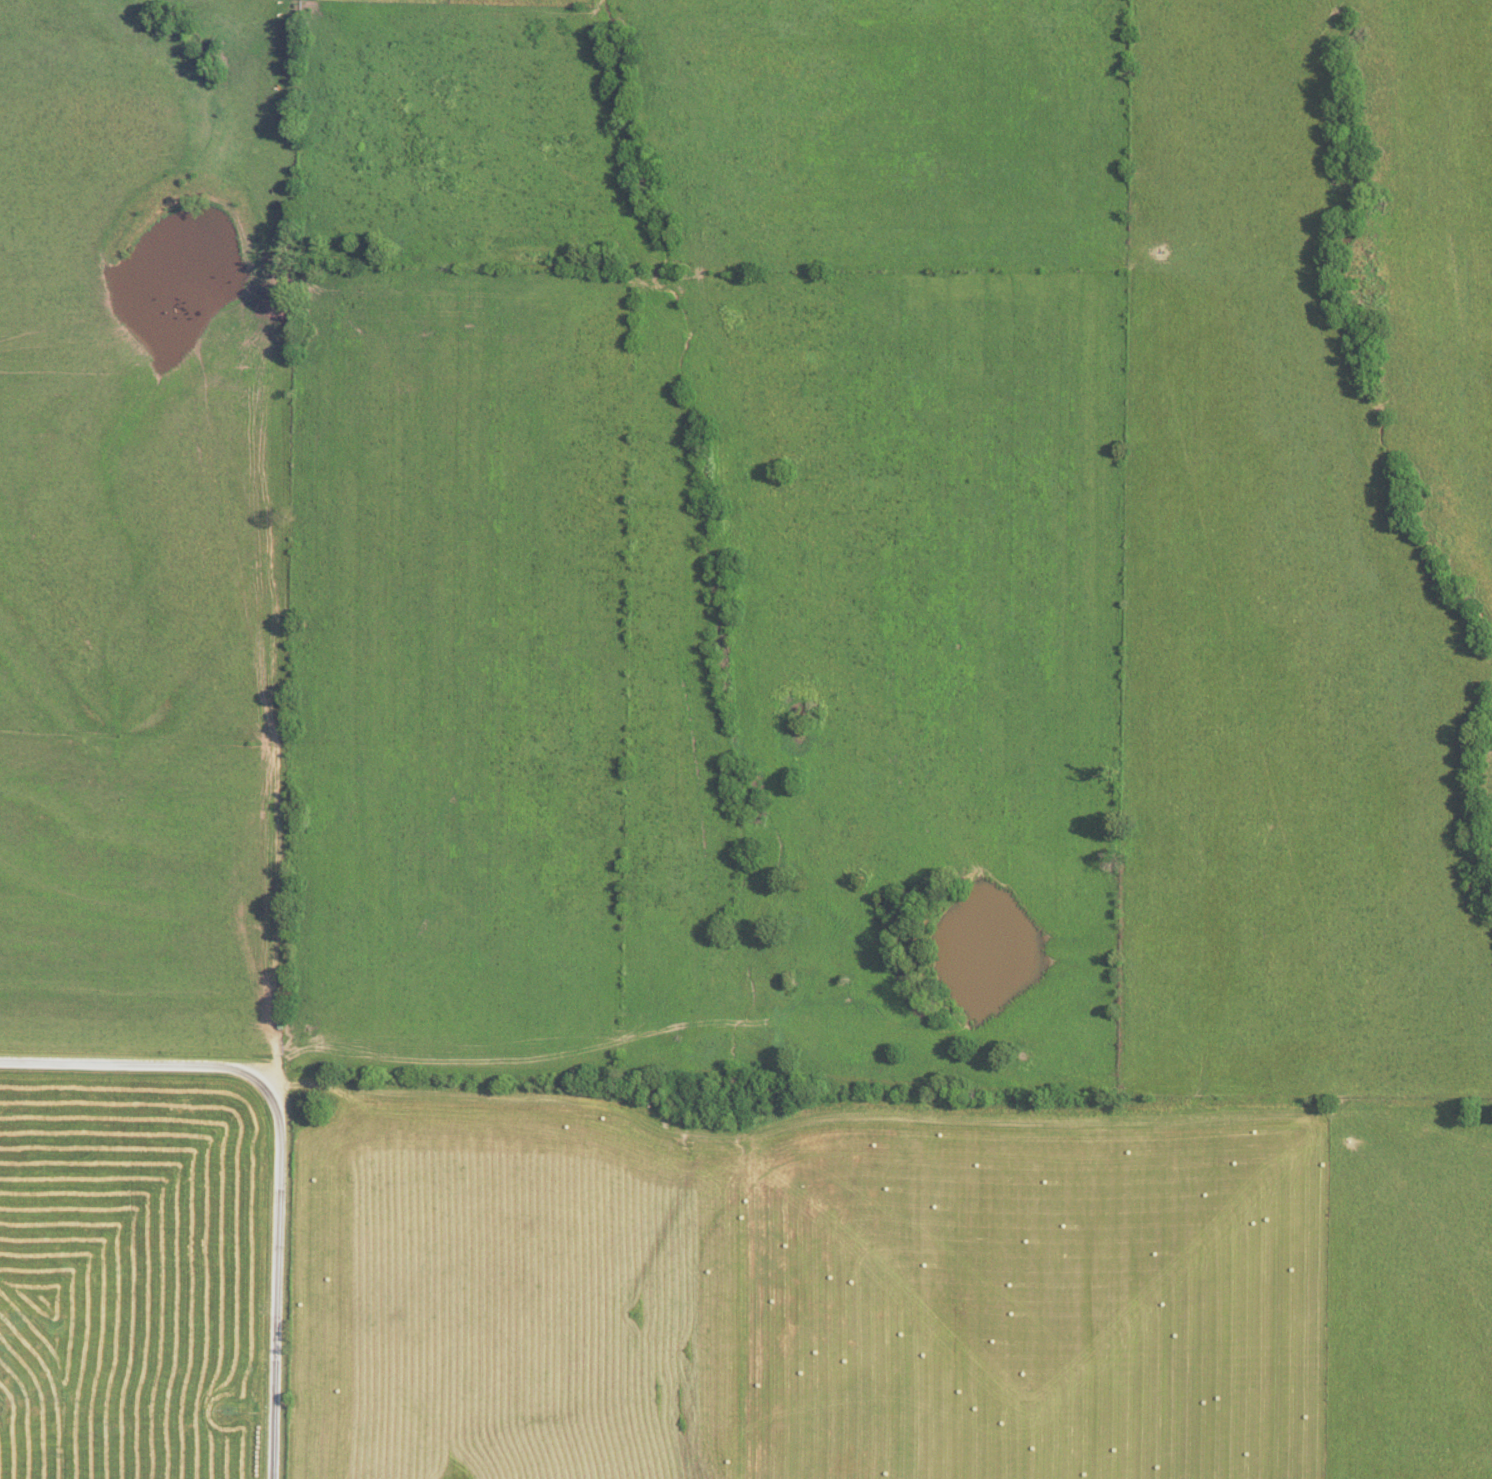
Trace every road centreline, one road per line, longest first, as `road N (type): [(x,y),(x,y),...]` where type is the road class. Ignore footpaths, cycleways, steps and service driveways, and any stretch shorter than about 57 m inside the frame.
road 1 (residential): [(277,1478),(277,1098)]
road 2 (residential): [(277,1098),(266,1075),(245,1066),(0,1061)]

